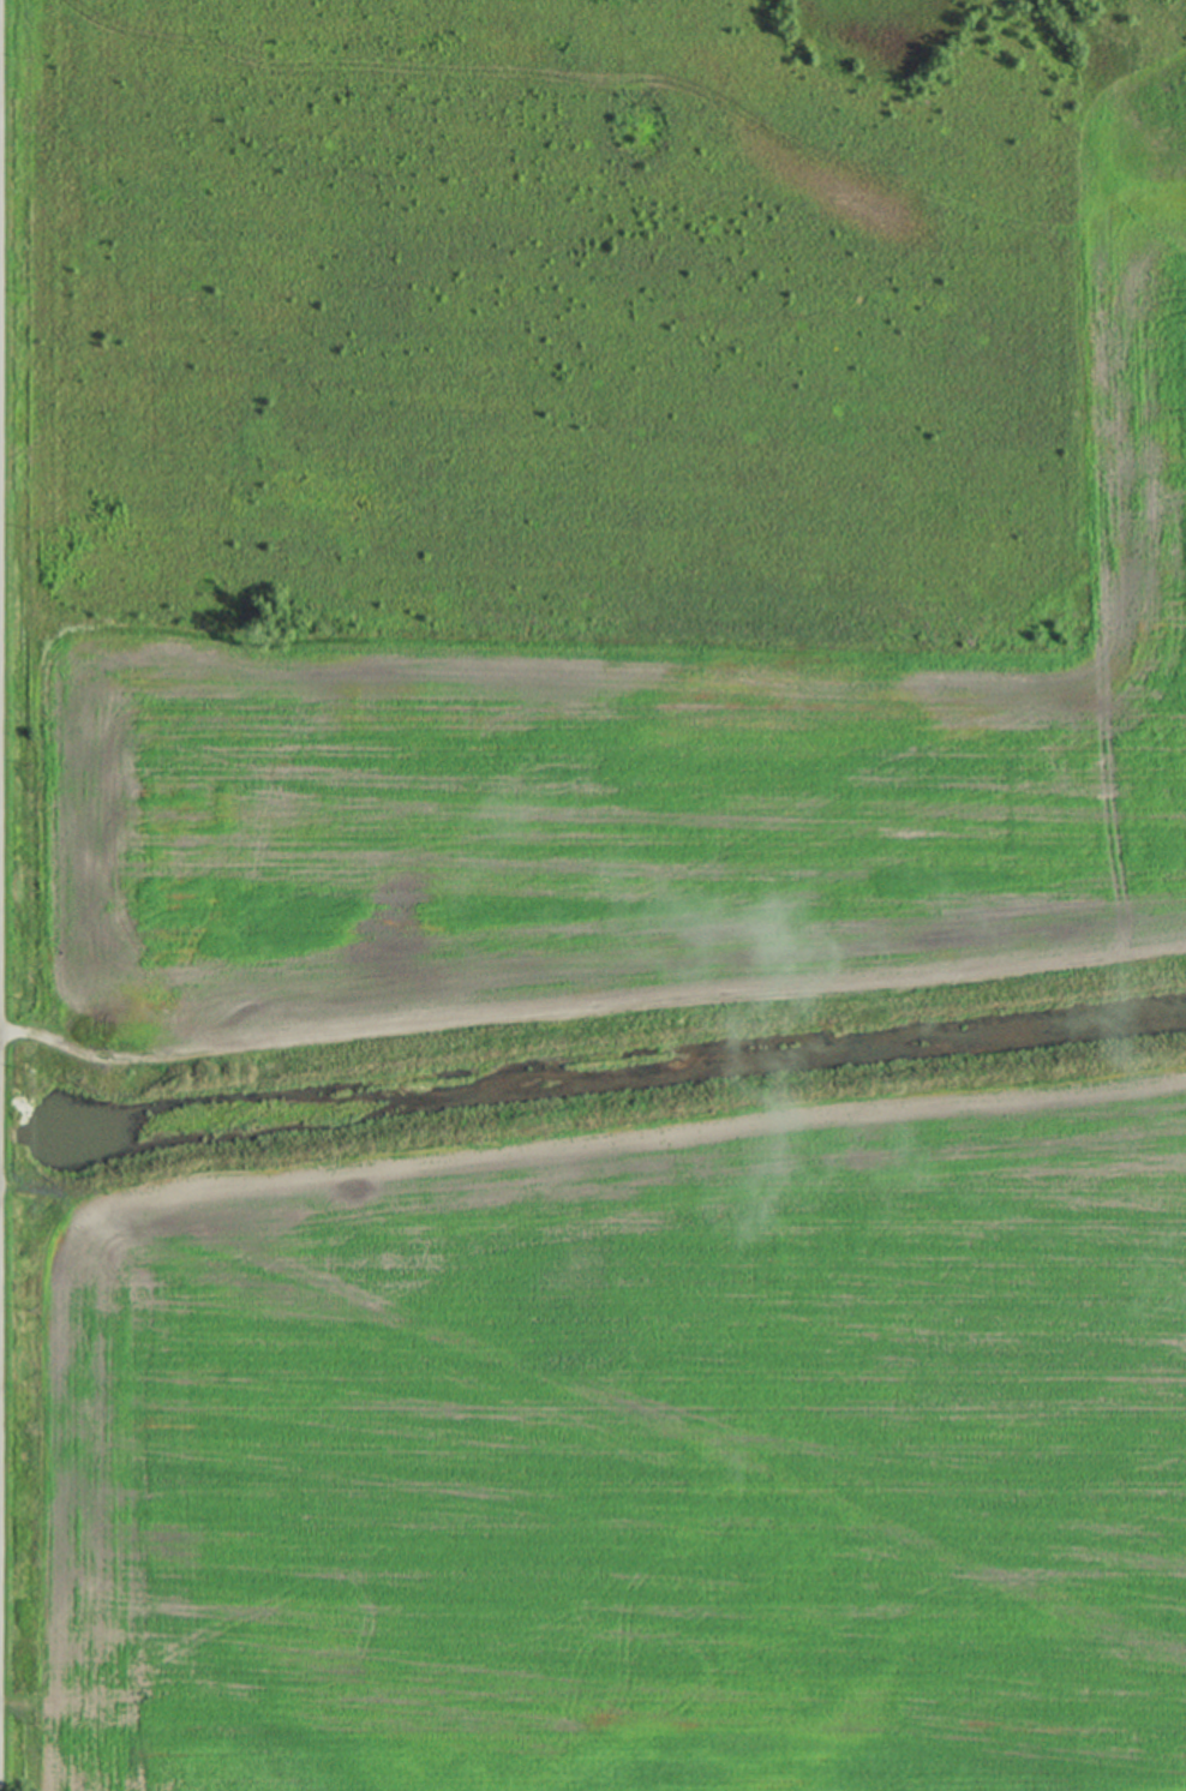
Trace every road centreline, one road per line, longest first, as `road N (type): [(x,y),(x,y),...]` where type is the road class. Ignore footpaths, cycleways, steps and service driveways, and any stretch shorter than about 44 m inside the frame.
road 1 (track): [(1185,971),(191,1076),(125,1071),(65,1042),(0,1026)]
road 2 (tertiary): [(0,1790),(0,1660)]

